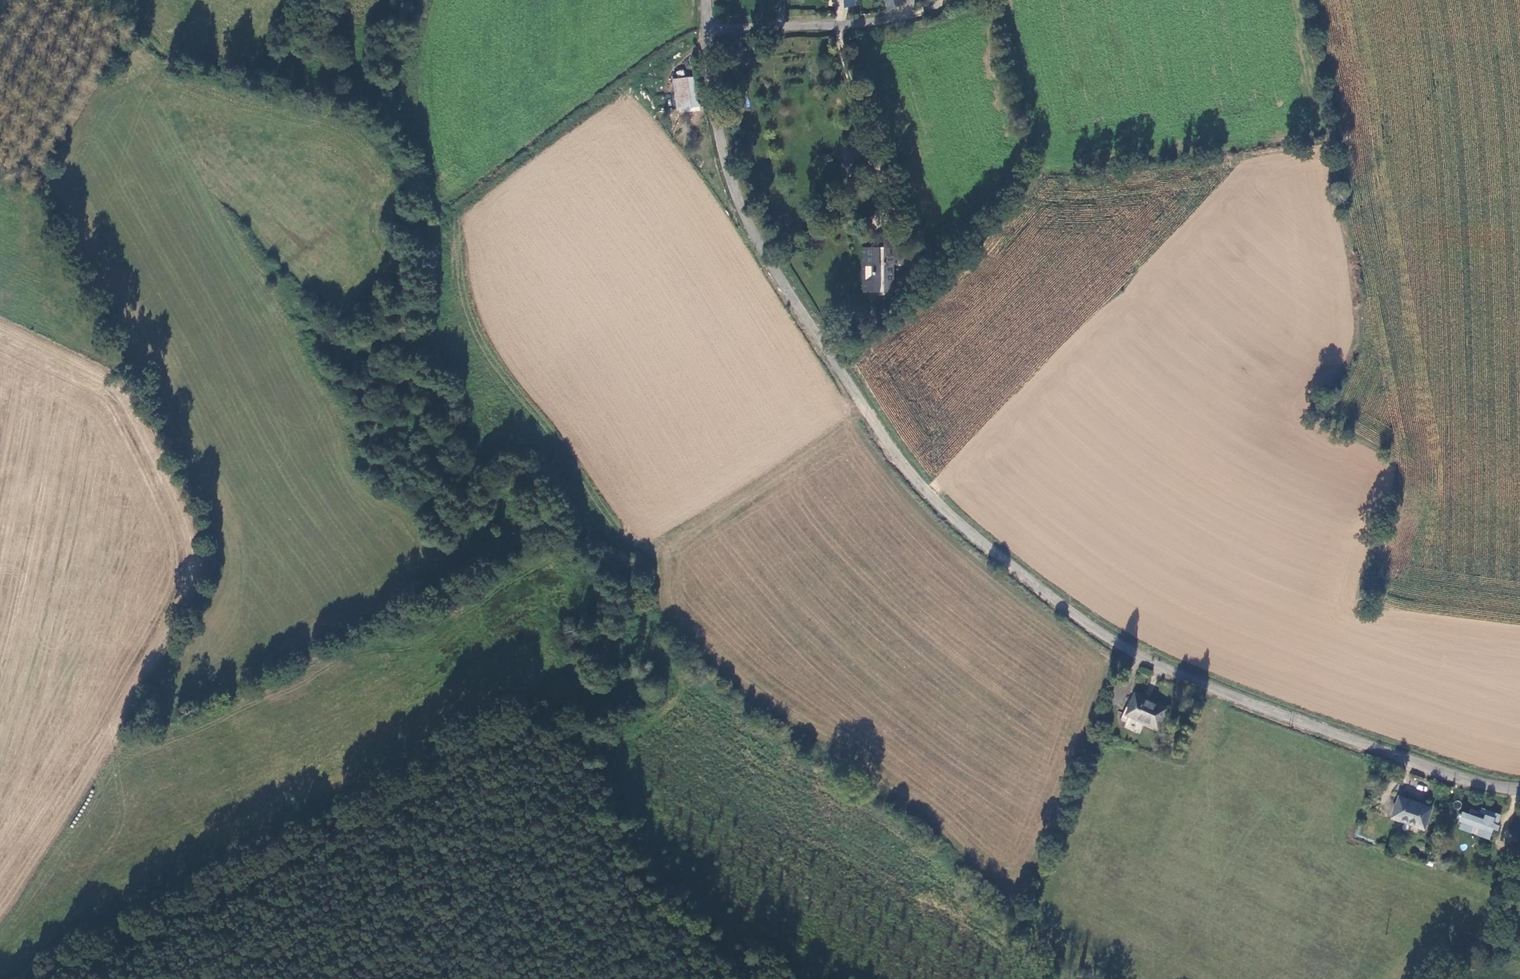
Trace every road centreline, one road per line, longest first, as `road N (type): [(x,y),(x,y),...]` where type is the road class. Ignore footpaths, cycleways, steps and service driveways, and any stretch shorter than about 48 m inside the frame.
road 1 (unclassified): [(1519,787),(1462,779),(1127,650),(932,497),(771,264),(744,212),(724,161),(711,31)]
road 2 (unclassified): [(711,31),(871,22),(921,10)]

